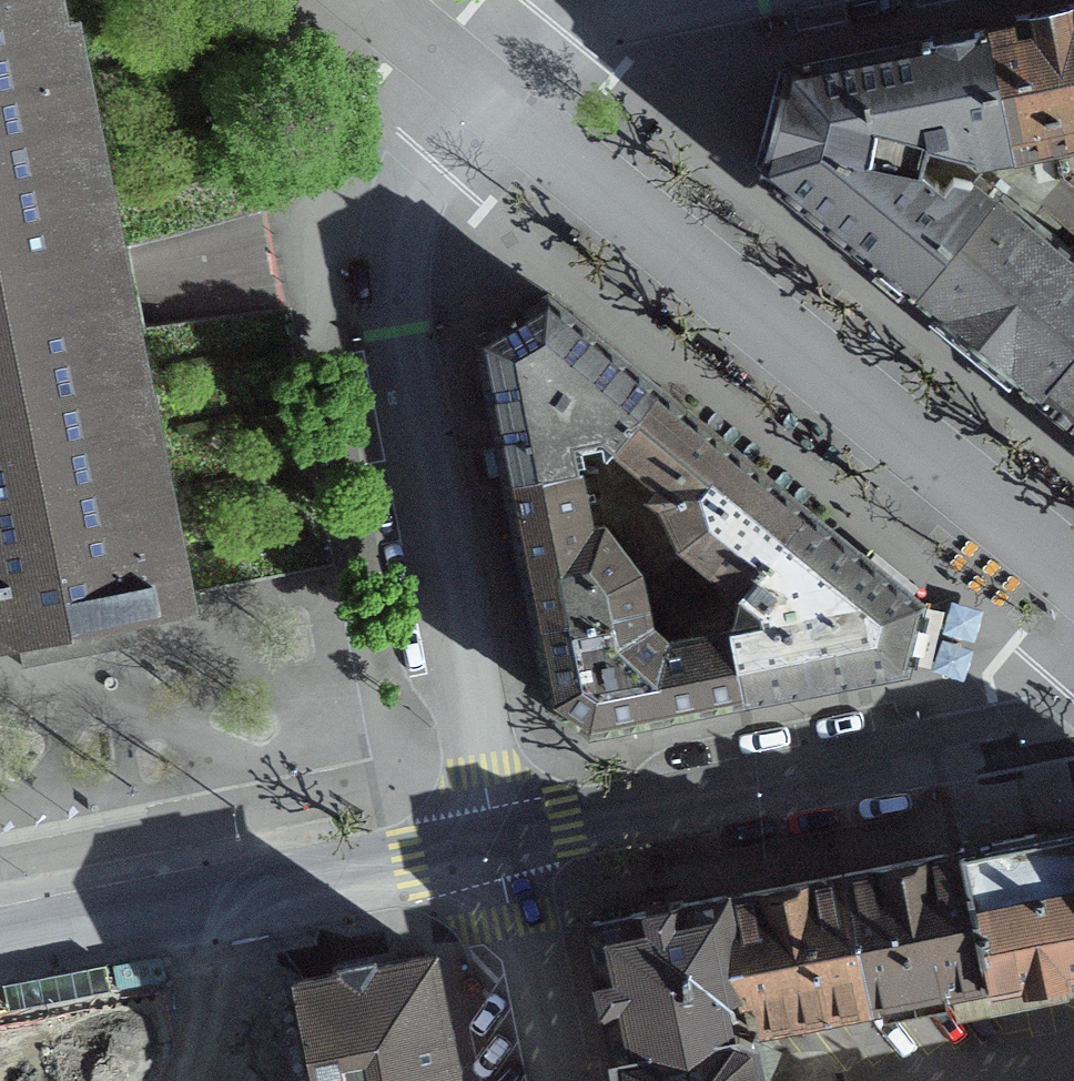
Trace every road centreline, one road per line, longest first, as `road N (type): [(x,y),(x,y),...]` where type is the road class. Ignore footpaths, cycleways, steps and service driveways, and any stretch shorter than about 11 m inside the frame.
road 1 (residential): [(479,97),(1073,566)]
road 2 (residential): [(1073,730),(495,842)]
road 3 (residential): [(389,327),(495,842)]
road 4 (residential): [(495,842),(0,939)]
road 5 (residential): [(479,97),(414,182),(399,226),(389,327)]
road 6 (residential): [(495,842),(543,1080)]
road 7 (residential): [(676,0),(579,23),(506,68),(479,97)]
road 8 (residential): [(364,0),(479,97)]

